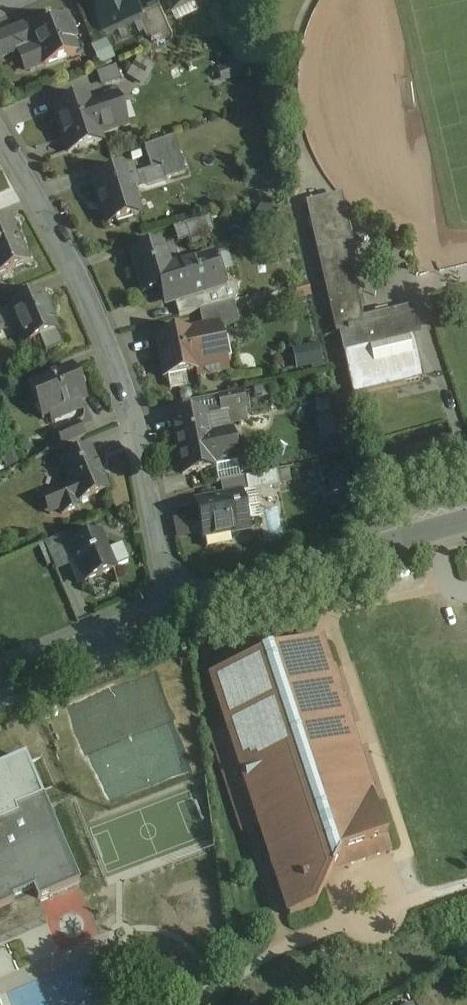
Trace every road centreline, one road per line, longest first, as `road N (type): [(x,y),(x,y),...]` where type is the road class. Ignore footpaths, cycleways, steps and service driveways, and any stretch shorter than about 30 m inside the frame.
road 1 (residential): [(0,130),(133,396),(174,611)]
road 2 (tertiary): [(466,521),(174,611)]
road 3 (tertiary): [(174,611),(0,679)]

